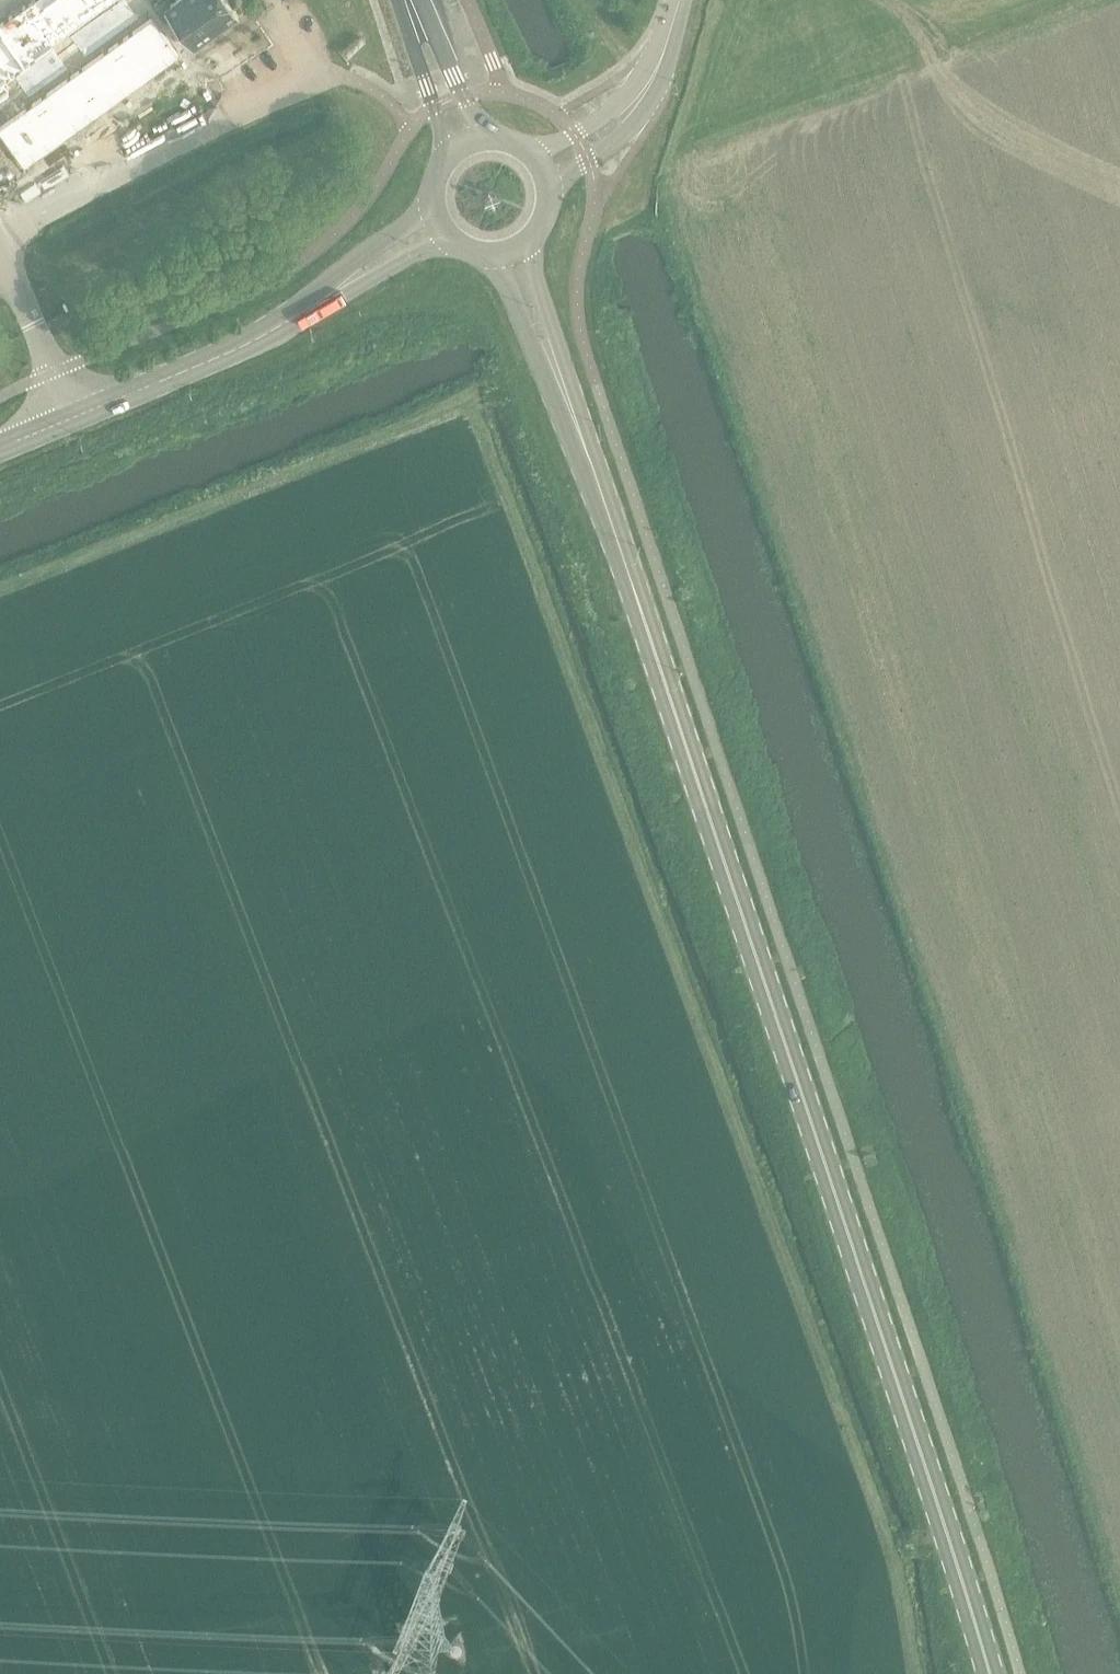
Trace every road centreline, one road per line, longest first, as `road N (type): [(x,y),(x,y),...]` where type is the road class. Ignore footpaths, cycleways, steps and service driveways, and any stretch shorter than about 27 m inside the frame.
road 1 (secondary): [(556,370),(990,1673)]
road 2 (unclassified): [(0,242),(323,73)]
road 3 (secondary): [(77,416),(231,353),(348,284)]
road 4 (unclassified): [(0,242),(77,416)]
road 5 (secondary): [(417,20),(452,151)]
road 6 (secondary): [(482,137),(417,20)]
road 7 (secondary): [(494,257),(527,330),(556,370)]
road 8 (secondary): [(556,370),(525,247)]

